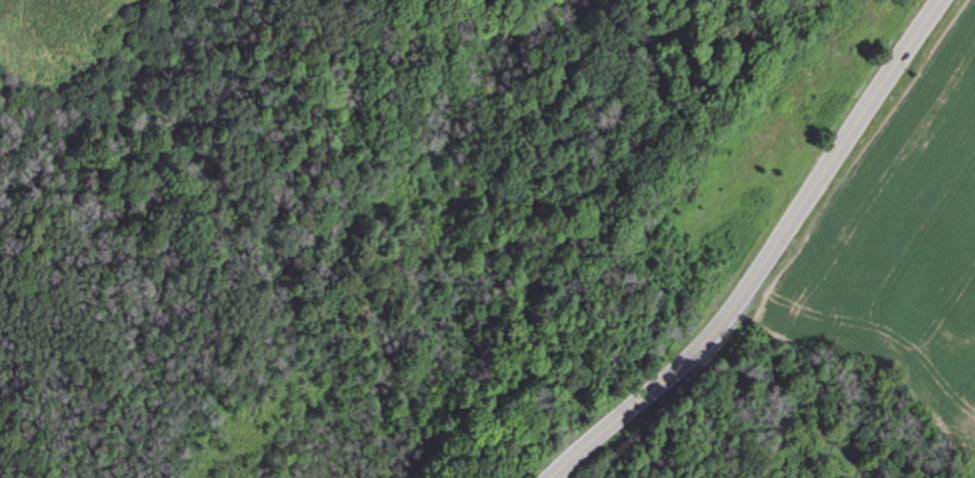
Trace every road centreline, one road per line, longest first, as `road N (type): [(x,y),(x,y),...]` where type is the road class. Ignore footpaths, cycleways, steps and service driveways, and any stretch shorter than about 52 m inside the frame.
road 1 (secondary): [(552,477),(714,334),(942,0)]

